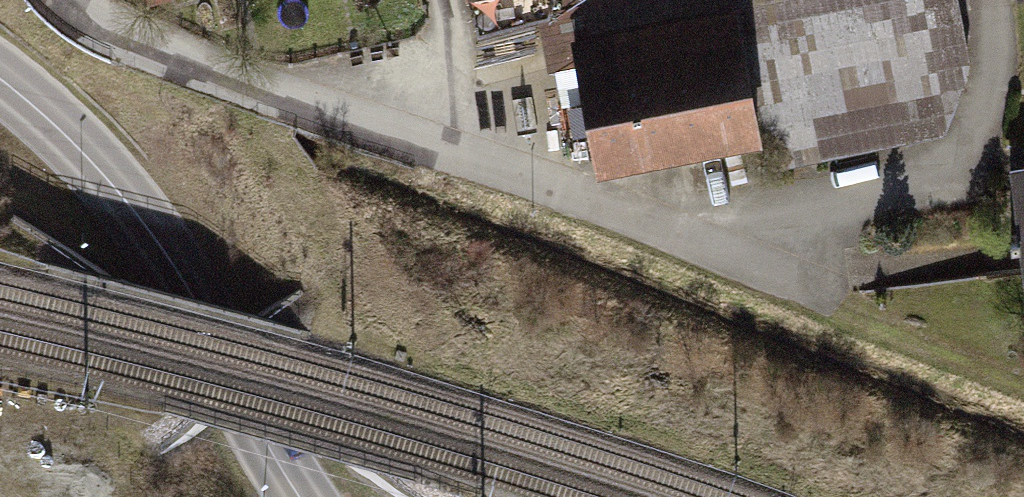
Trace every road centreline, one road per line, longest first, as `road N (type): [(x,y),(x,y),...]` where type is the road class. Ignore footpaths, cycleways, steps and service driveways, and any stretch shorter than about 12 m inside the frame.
road 1 (residential): [(823,293),(212,79),(80,0)]
road 2 (secondary): [(297,496),(150,223),(0,79)]
road 3 (track): [(823,293),(1023,372)]

